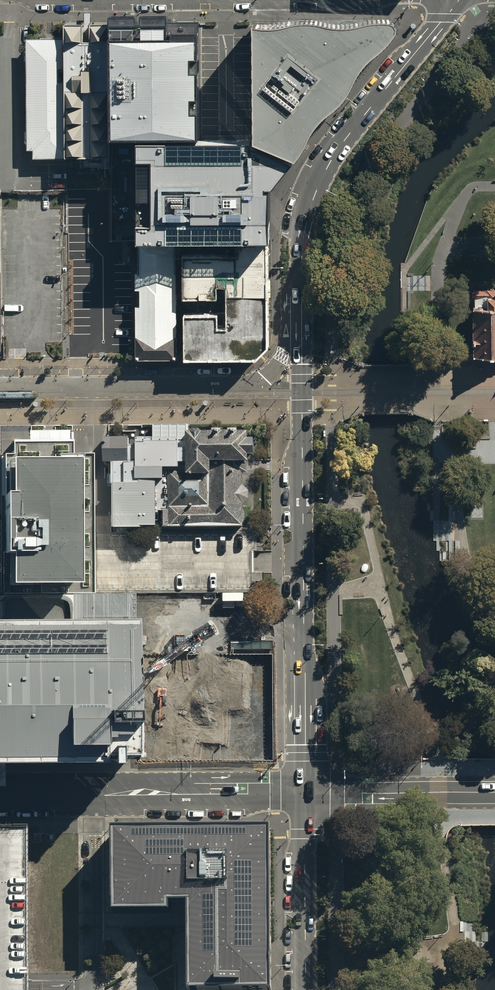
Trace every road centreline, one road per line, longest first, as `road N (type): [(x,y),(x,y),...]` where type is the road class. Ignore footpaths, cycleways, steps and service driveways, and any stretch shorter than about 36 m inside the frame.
road 1 (secondary): [(302,266),(304,792)]
road 2 (secondary): [(457,0),(327,169),(309,214),(302,266)]
road 3 (residential): [(246,383),(0,385)]
road 4 (tertiary): [(93,793),(304,792)]
road 5 (secondary): [(304,792),(303,989)]
road 6 (residential): [(94,989),(93,793)]
road 7 (tertiary): [(304,792),(494,791)]
road 8 (secondary): [(302,266),(286,306),(282,356),(264,377),(246,383)]

